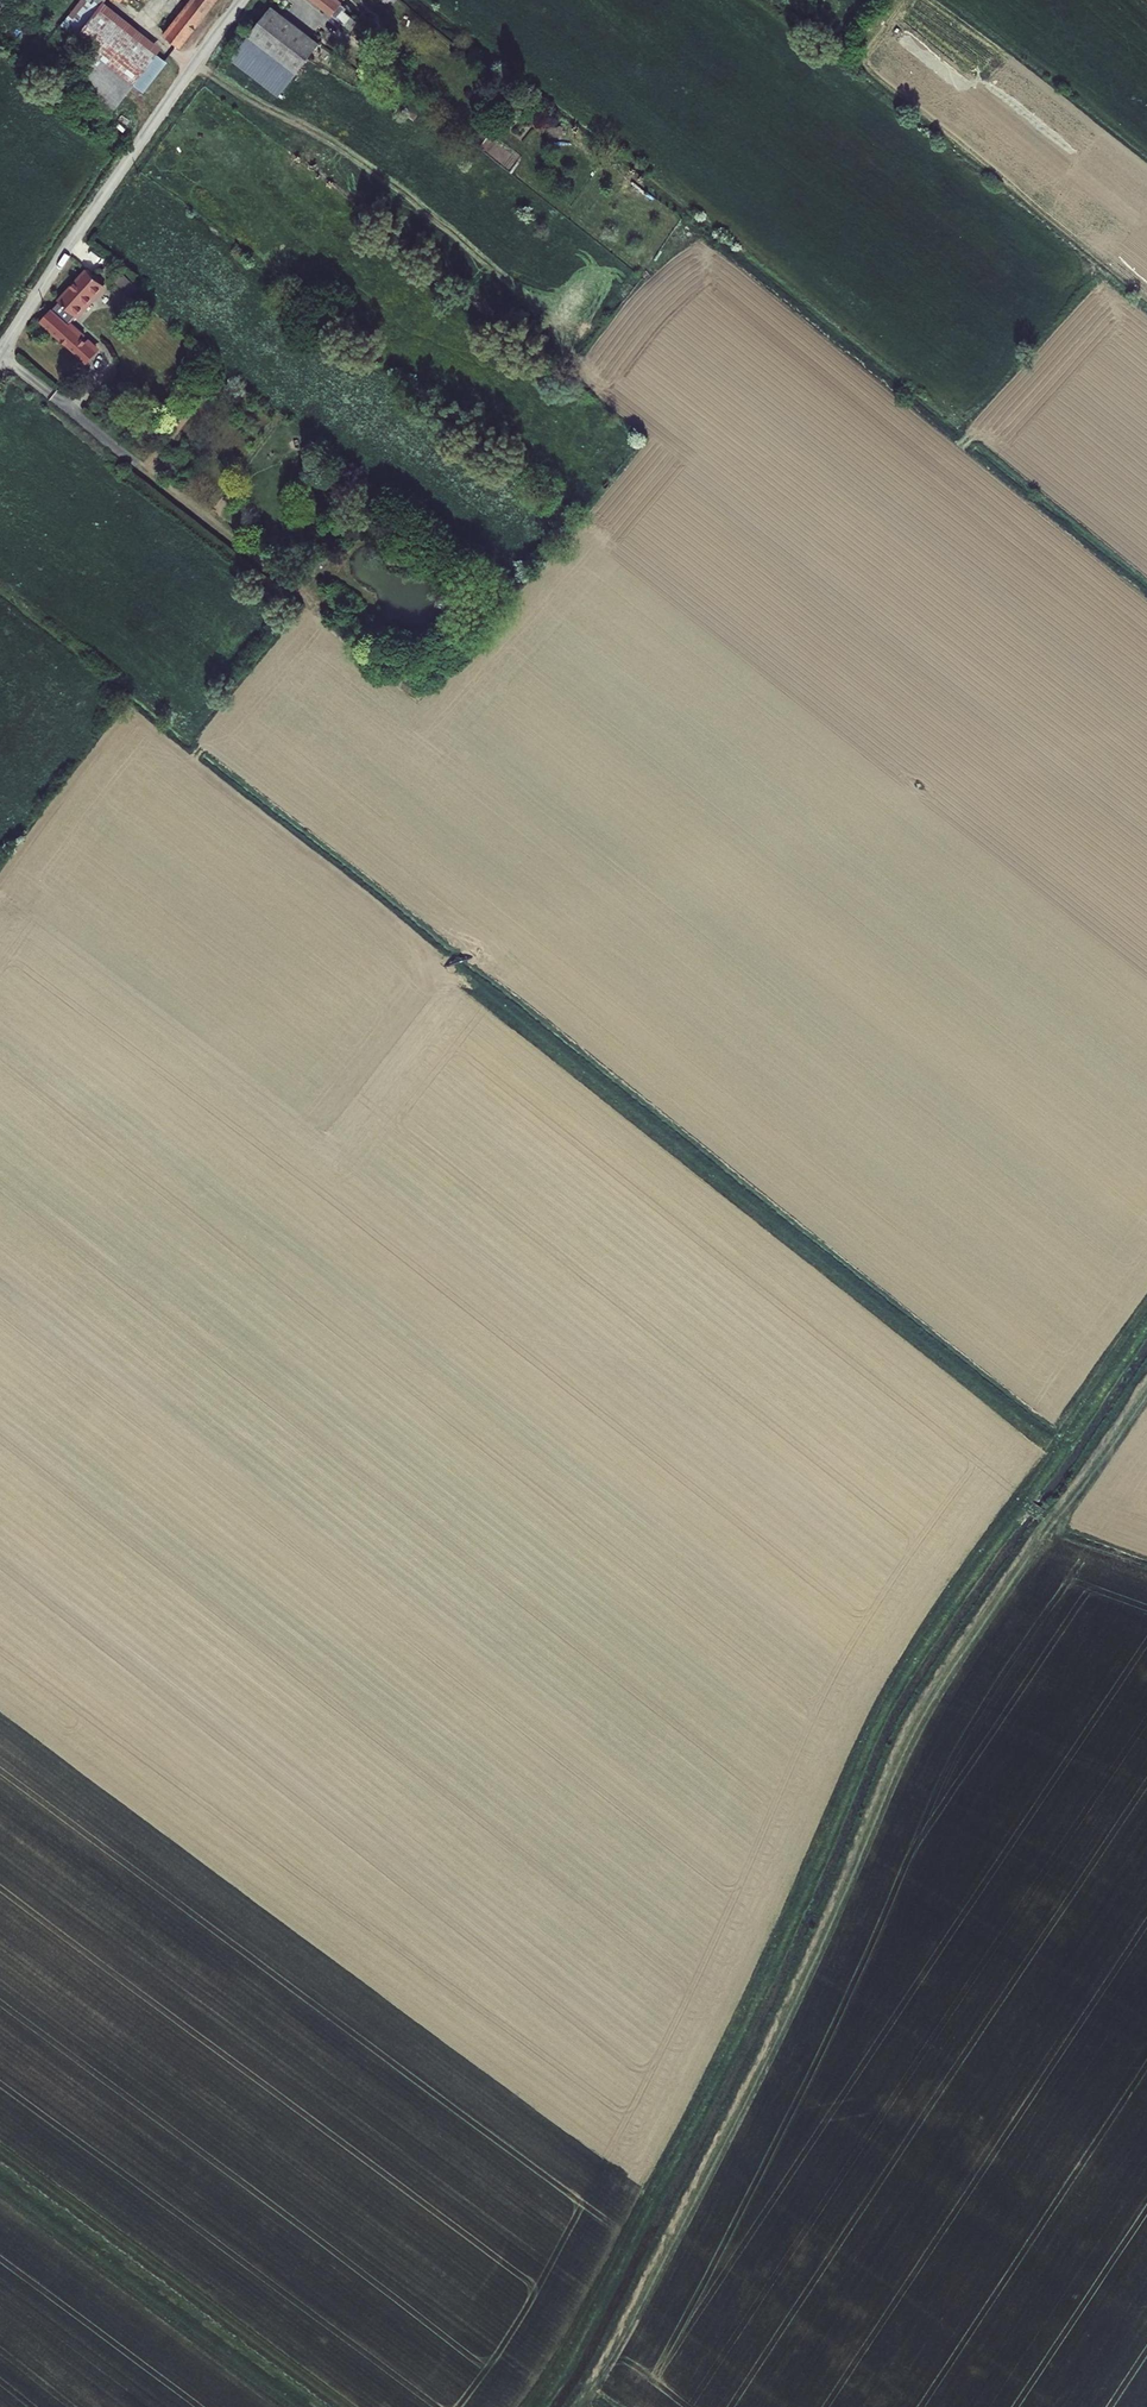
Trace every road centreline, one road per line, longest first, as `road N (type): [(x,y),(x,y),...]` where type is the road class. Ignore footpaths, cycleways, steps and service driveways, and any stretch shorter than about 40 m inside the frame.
road 1 (tertiary): [(242,0),(0,350)]

